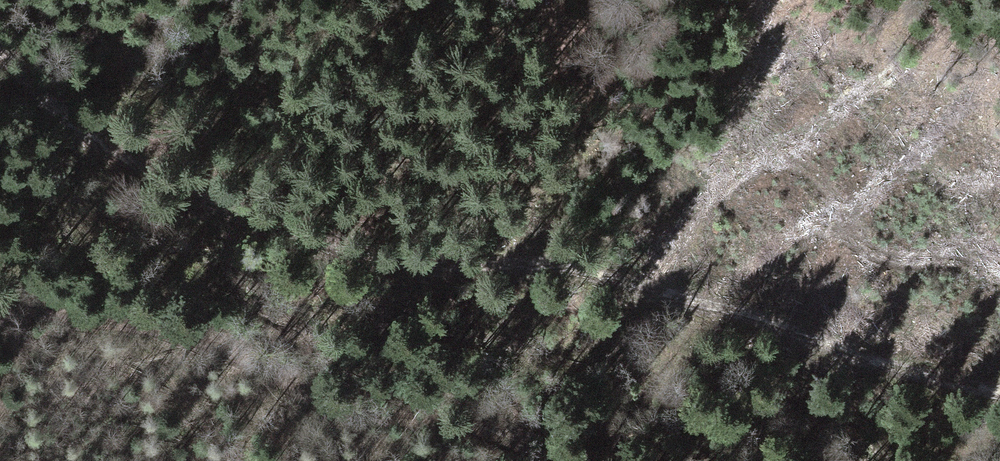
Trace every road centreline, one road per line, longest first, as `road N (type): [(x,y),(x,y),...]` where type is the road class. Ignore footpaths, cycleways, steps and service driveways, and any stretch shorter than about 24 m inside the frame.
road 1 (track): [(999,415),(928,397),(730,314),(659,295),(375,266),(282,236),(79,127),(0,49)]
road 2 (track): [(0,307),(185,332),(239,348),(325,399),(510,433),(545,460)]

